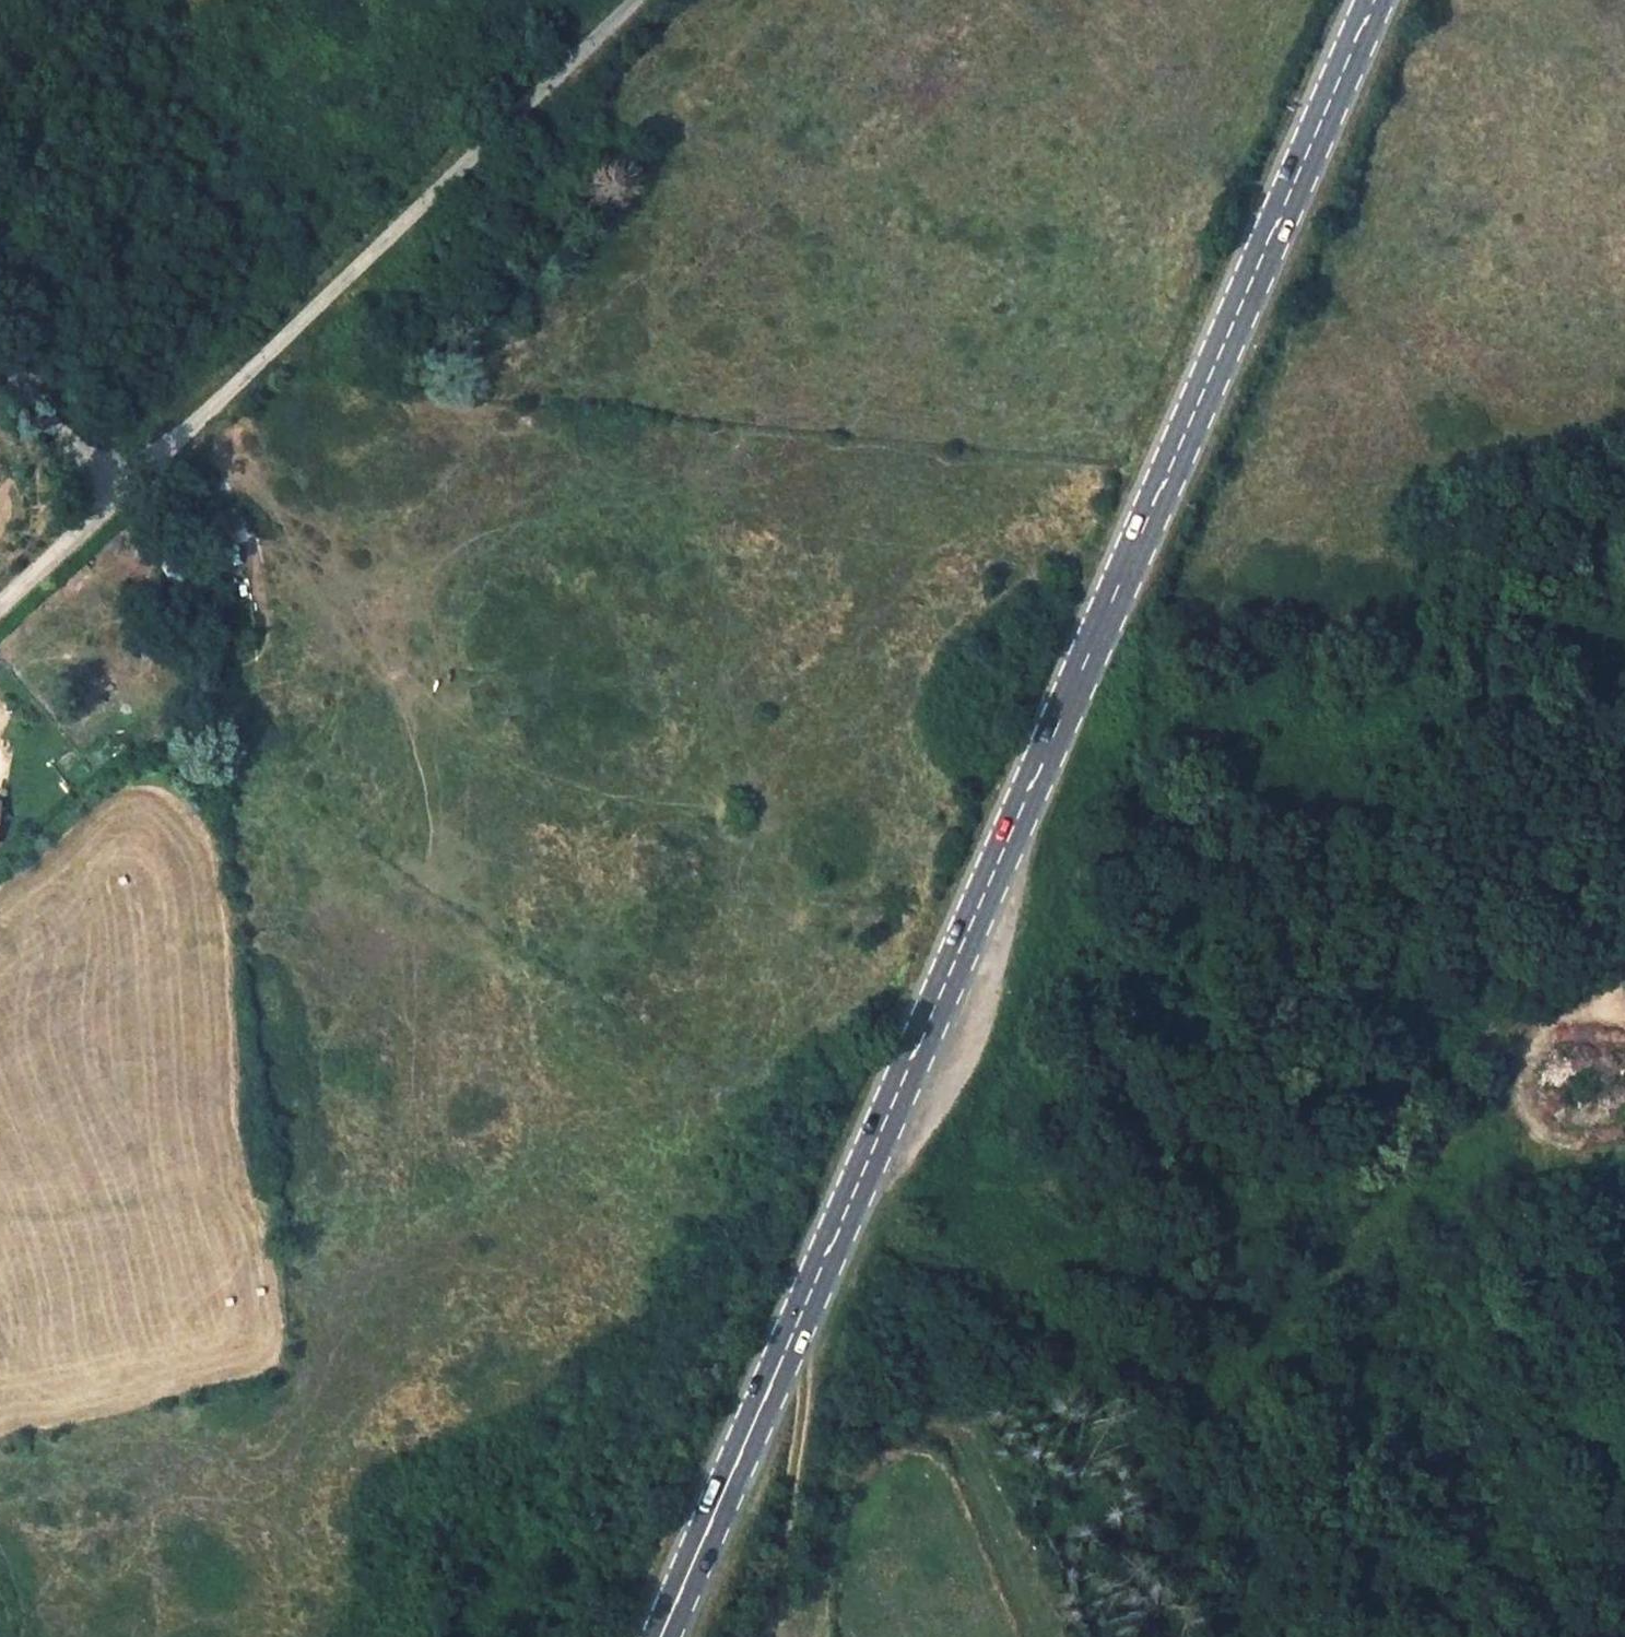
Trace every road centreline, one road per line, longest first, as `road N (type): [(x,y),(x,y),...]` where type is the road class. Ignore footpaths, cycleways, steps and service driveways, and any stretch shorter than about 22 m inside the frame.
road 1 (primary): [(661,1636),(1374,0)]
road 2 (unclassified): [(635,0),(120,497)]
road 3 (unclassified): [(0,358),(120,497)]
road 4 (unclassified): [(120,497),(0,611)]

